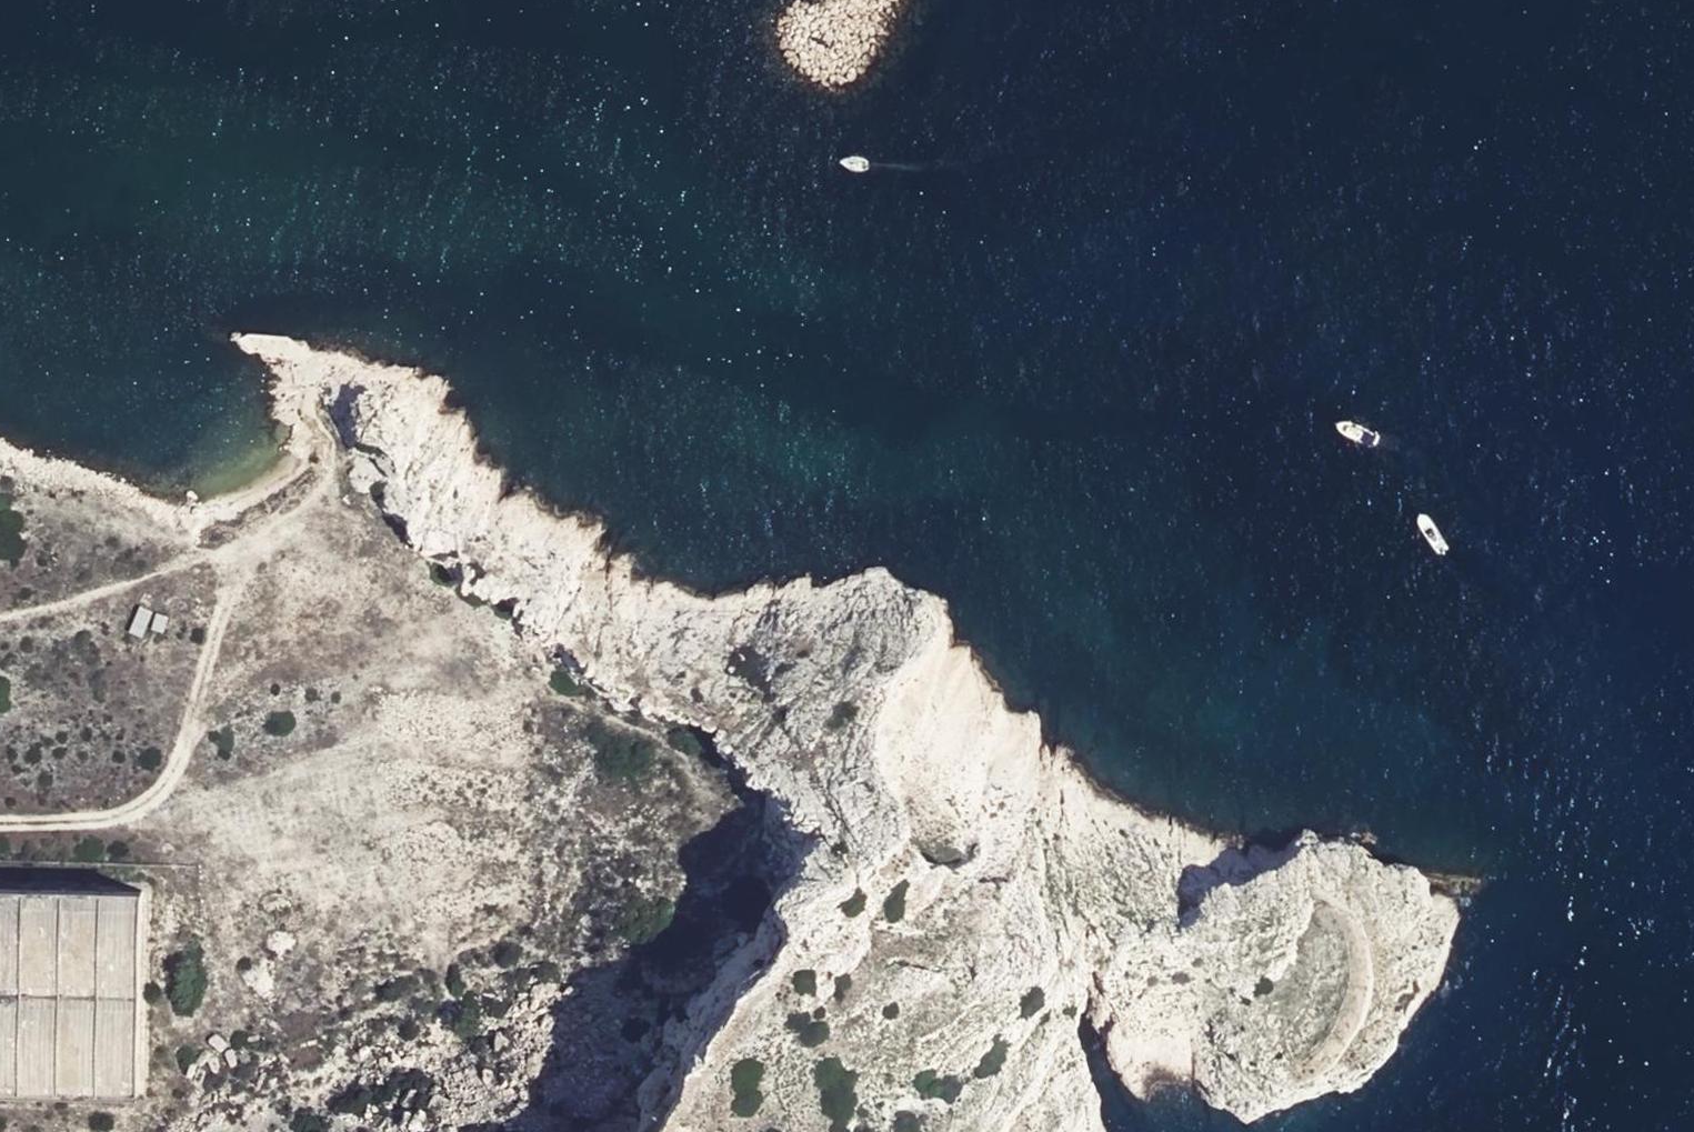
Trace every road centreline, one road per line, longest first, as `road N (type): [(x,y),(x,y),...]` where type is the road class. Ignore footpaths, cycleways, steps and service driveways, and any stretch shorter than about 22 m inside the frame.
road 1 (track): [(0,824),(106,820),(161,789),(179,763),(238,572),(316,499)]

